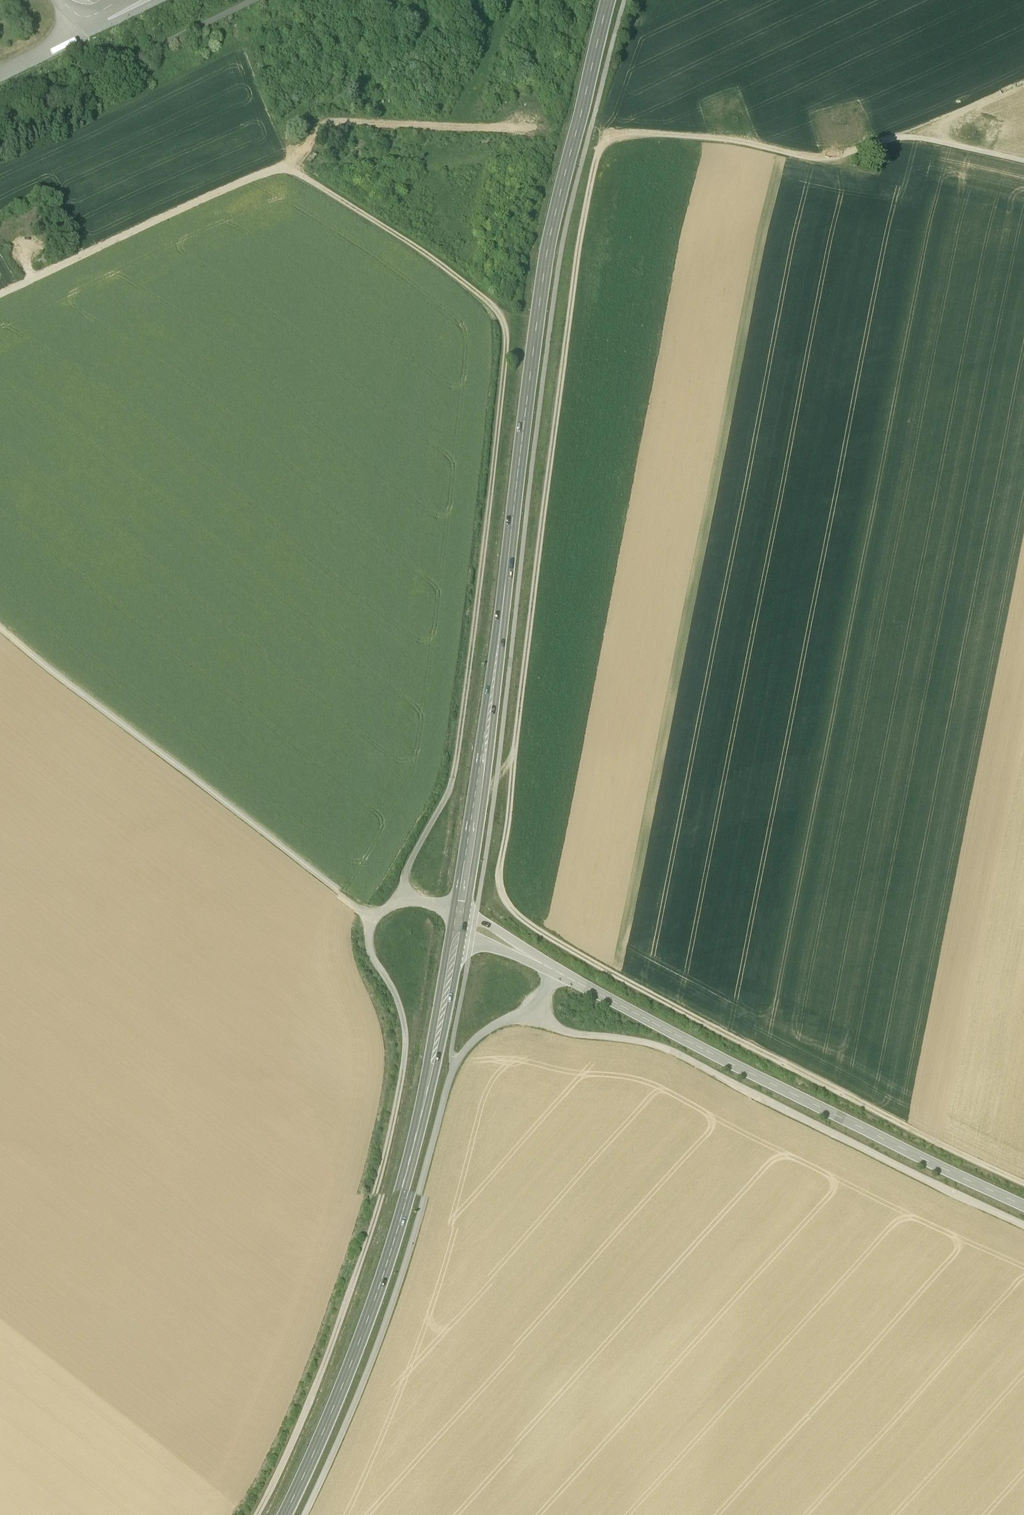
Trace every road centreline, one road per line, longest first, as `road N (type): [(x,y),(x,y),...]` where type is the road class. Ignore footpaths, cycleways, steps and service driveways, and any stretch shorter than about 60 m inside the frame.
road 1 (track): [(1023,1197),(659,1014),(525,937),(505,914),(598,170),(621,139)]
road 2 (secondary): [(462,928),(549,287),(610,0)]
road 3 (track): [(287,172),(501,337),(508,352),(455,801),(409,889),(410,916)]
road 4 (secondary): [(287,1514),(386,1278),(431,1109),(459,952)]
road 5 (track): [(1023,1240),(682,1071),(562,1048),(546,1022)]
road 6 (tertiary): [(1023,1220),(560,989)]
road 7 (track): [(376,936),(0,652)]
road 8 (track): [(307,1514),(379,1344),(451,1098)]
road 9 (track): [(261,1514),(341,1324),(404,1100)]
road 10 (track): [(0,309),(287,172)]
road 11 (track): [(527,131),(321,122),(287,172)]
road 12 (track): [(462,928),(410,916),(372,944),(374,972),(402,1018),(409,1048),(404,1100)]
road 13 (track): [(621,139),(742,149),(801,168),(841,170)]
road 14 (track): [(1023,174),(900,145),(841,170)]
road 15 (track): [(560,989),(546,1022),(492,1047),(451,1098)]
road 16 (track): [(1023,84),(900,145)]

